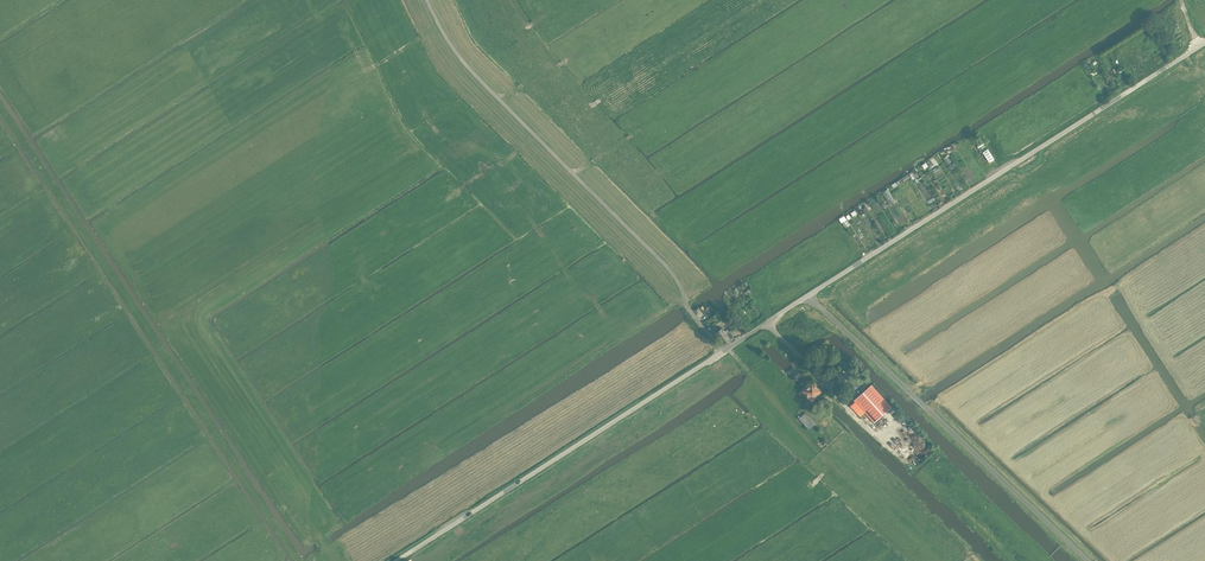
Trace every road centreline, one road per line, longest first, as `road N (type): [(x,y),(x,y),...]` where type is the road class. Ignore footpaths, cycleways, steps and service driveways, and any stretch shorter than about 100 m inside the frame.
road 1 (unclassified): [(394,560),(1204,43)]
road 2 (track): [(153,266),(336,560)]

